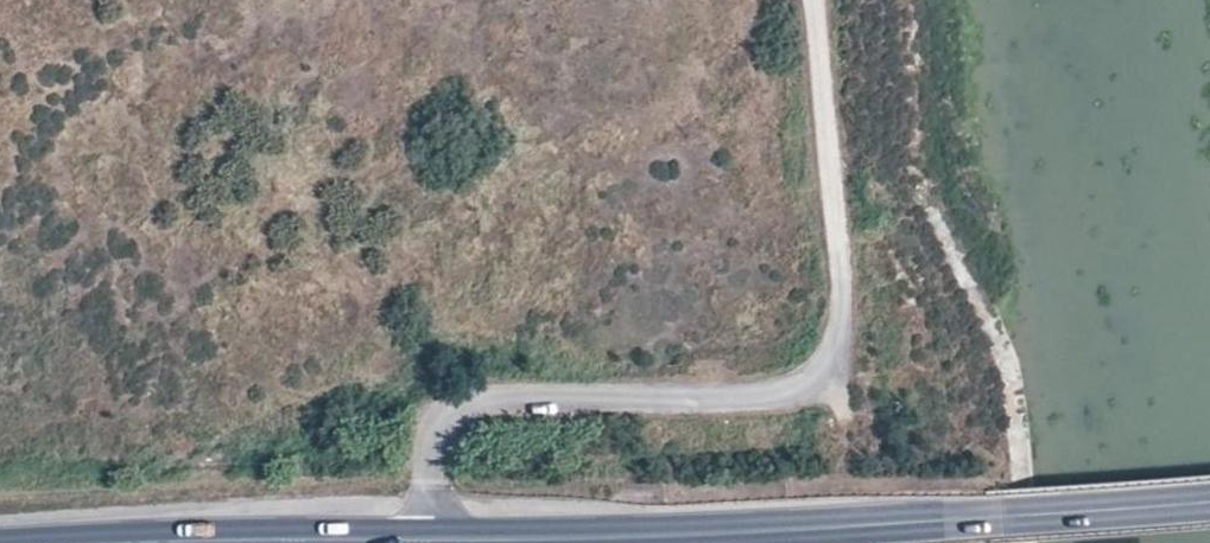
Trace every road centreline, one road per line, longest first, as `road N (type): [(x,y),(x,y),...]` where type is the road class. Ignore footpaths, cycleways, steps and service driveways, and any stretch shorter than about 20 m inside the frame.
road 1 (primary): [(1209,499),(813,531),(529,542)]
road 2 (unclassified): [(437,542),(431,459),(442,427),(467,403),(779,397),(839,363),(846,326)]
road 3 (track): [(846,326),(817,0)]

